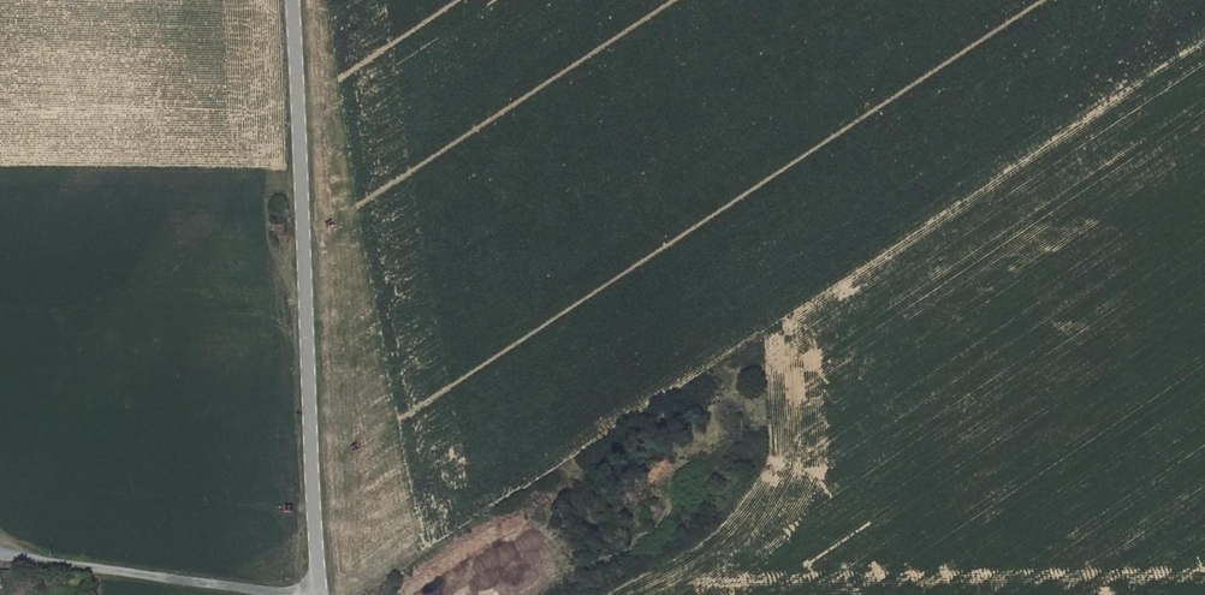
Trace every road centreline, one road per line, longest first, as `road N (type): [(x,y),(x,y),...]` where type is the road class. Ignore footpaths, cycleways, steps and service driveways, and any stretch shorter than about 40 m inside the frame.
road 1 (unclassified): [(321,594),(291,0)]

